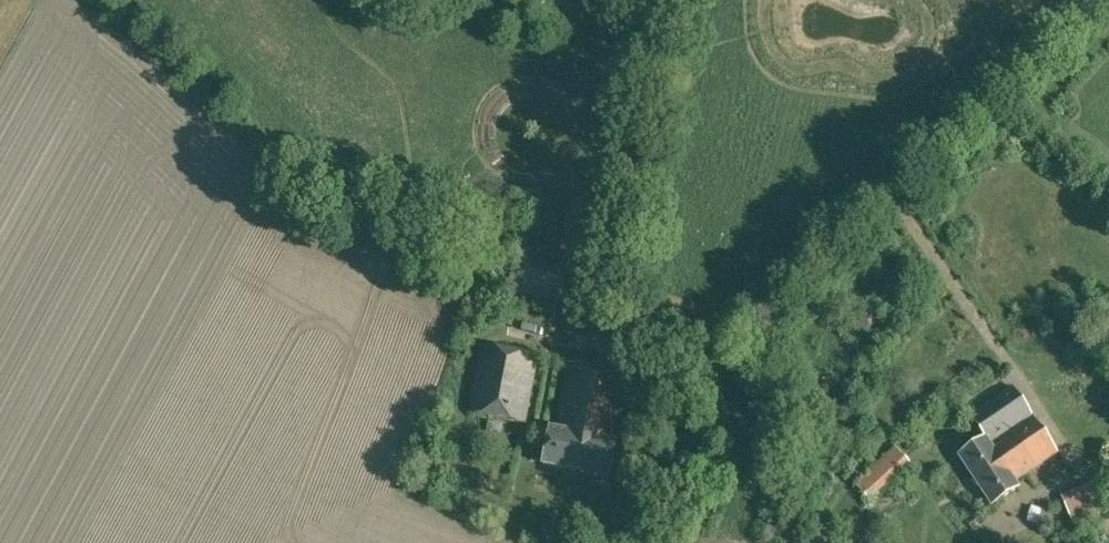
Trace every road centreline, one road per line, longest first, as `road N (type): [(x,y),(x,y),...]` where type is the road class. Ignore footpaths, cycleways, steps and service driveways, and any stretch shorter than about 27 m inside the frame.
road 1 (unclassified): [(1089,0),(716,357),(651,371),(577,351)]

